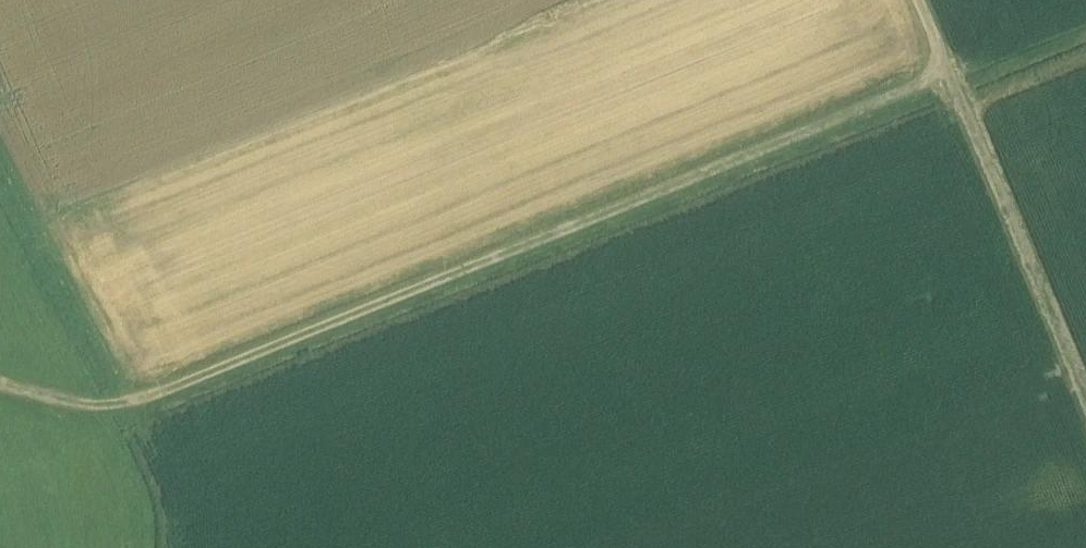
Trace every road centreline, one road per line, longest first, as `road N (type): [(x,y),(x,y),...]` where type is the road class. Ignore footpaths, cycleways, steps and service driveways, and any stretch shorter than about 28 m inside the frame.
road 1 (track): [(914,0),(941,63),(843,107),(109,394),(0,369)]
road 2 (track): [(941,63),(1085,407)]
road 3 (track): [(109,394),(0,114)]

